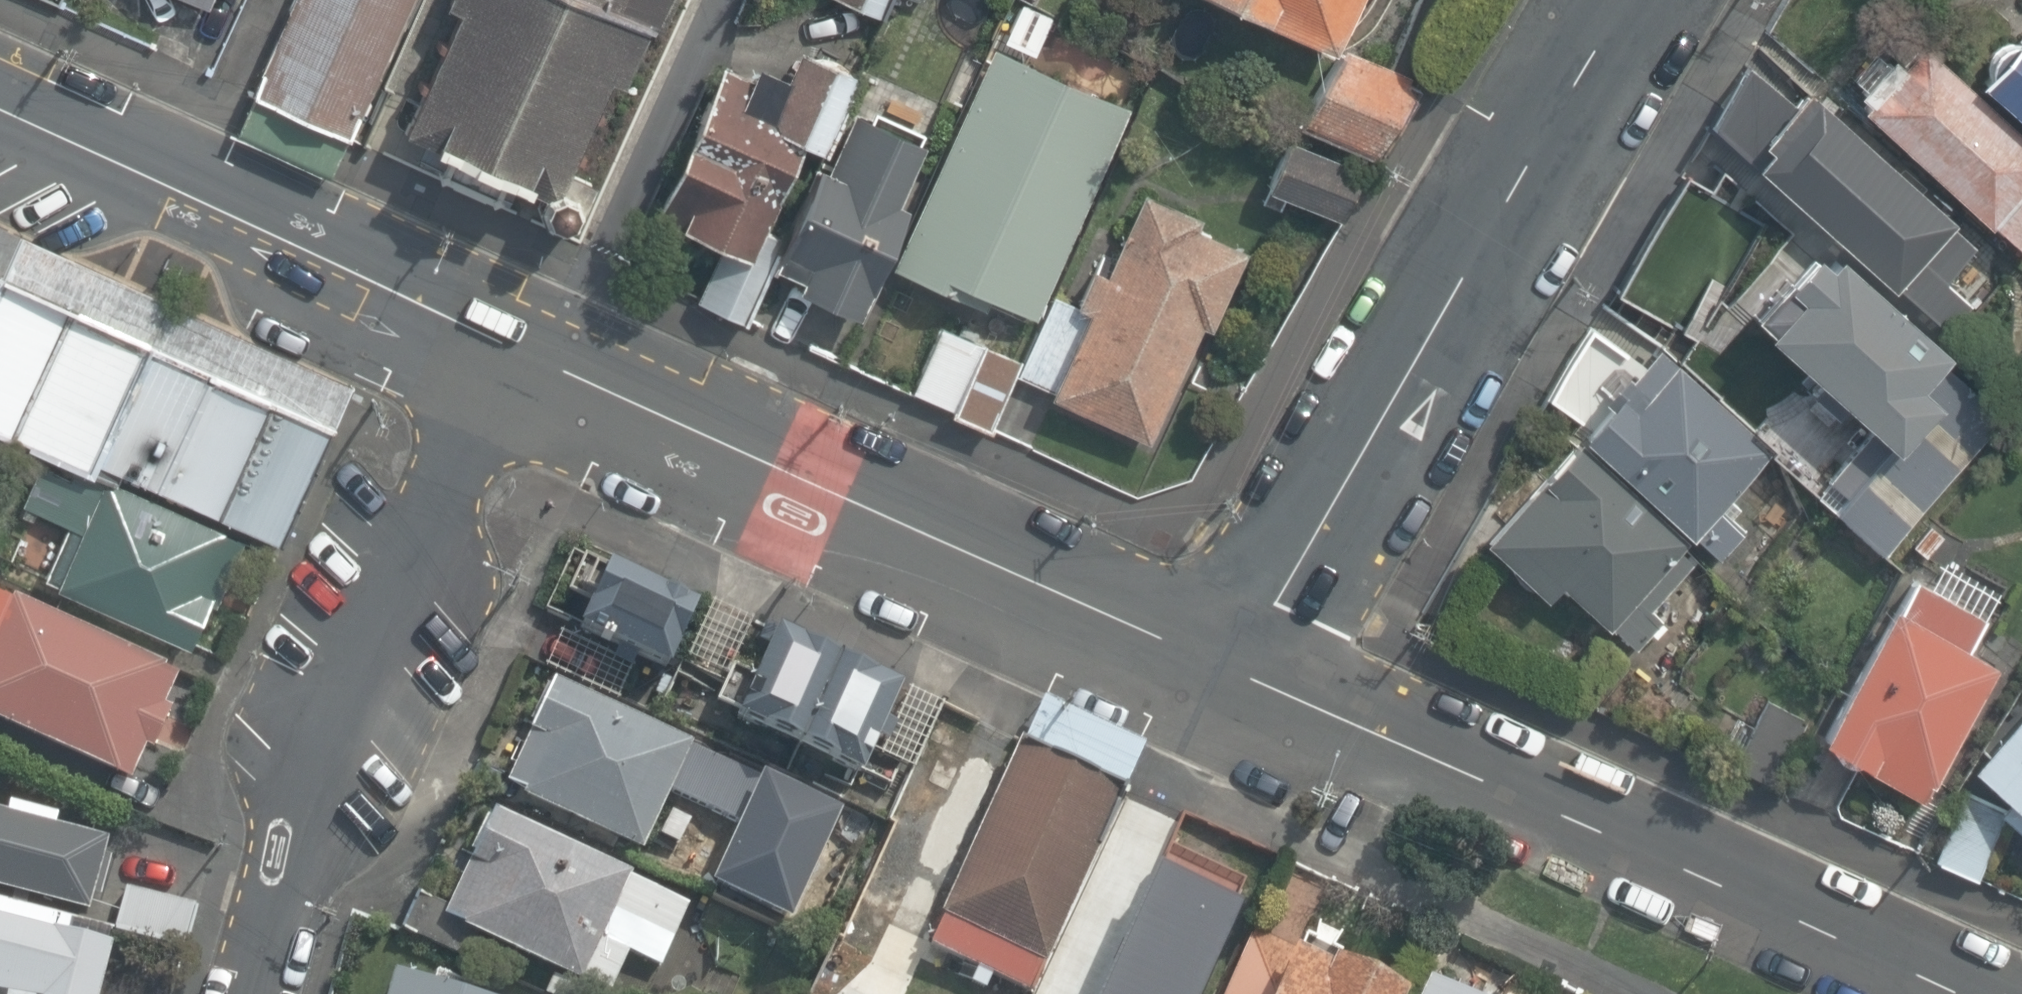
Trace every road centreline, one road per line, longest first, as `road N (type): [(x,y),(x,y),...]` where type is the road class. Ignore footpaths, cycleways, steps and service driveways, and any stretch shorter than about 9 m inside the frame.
road 1 (residential): [(1258,668),(1980,993)]
road 2 (tertiary): [(547,363),(1258,668)]
road 3 (tertiary): [(1258,668),(1624,0)]
road 4 (residential): [(255,993),(272,934),(472,453),(547,363)]
road 5 (tertiary): [(0,113),(547,363)]
road 6 (residential): [(547,363),(719,0)]

